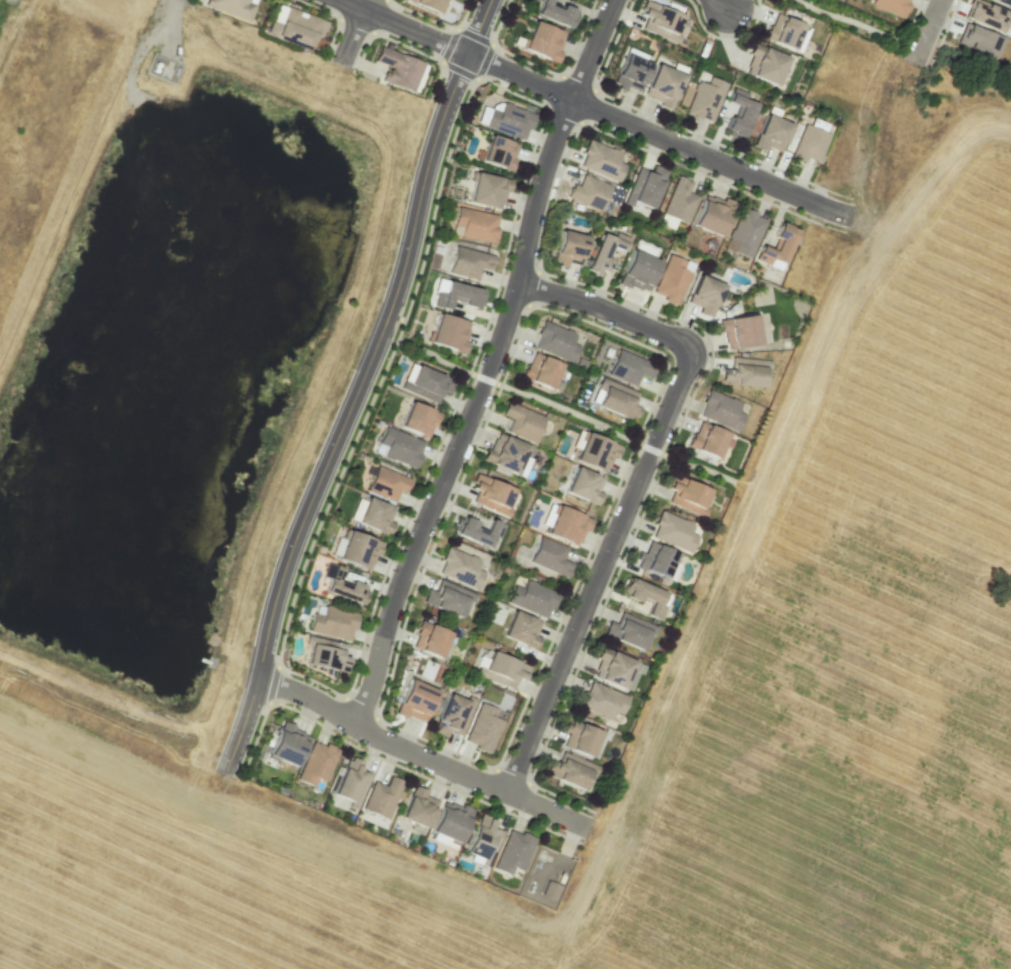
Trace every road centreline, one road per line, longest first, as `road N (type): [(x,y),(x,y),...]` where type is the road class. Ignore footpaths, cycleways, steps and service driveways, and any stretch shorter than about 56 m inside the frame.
road 1 (residential): [(224,775),(291,548),(388,313),(438,126),(490,0)]
road 2 (residential): [(353,722),(407,558),(518,285),(546,160),(612,0)]
road 3 (residential): [(518,285),(588,300),(676,340),(686,355),(506,791)]
road 4 (residential): [(342,0),(847,216)]
road 5 (residential): [(256,679),(588,826)]

